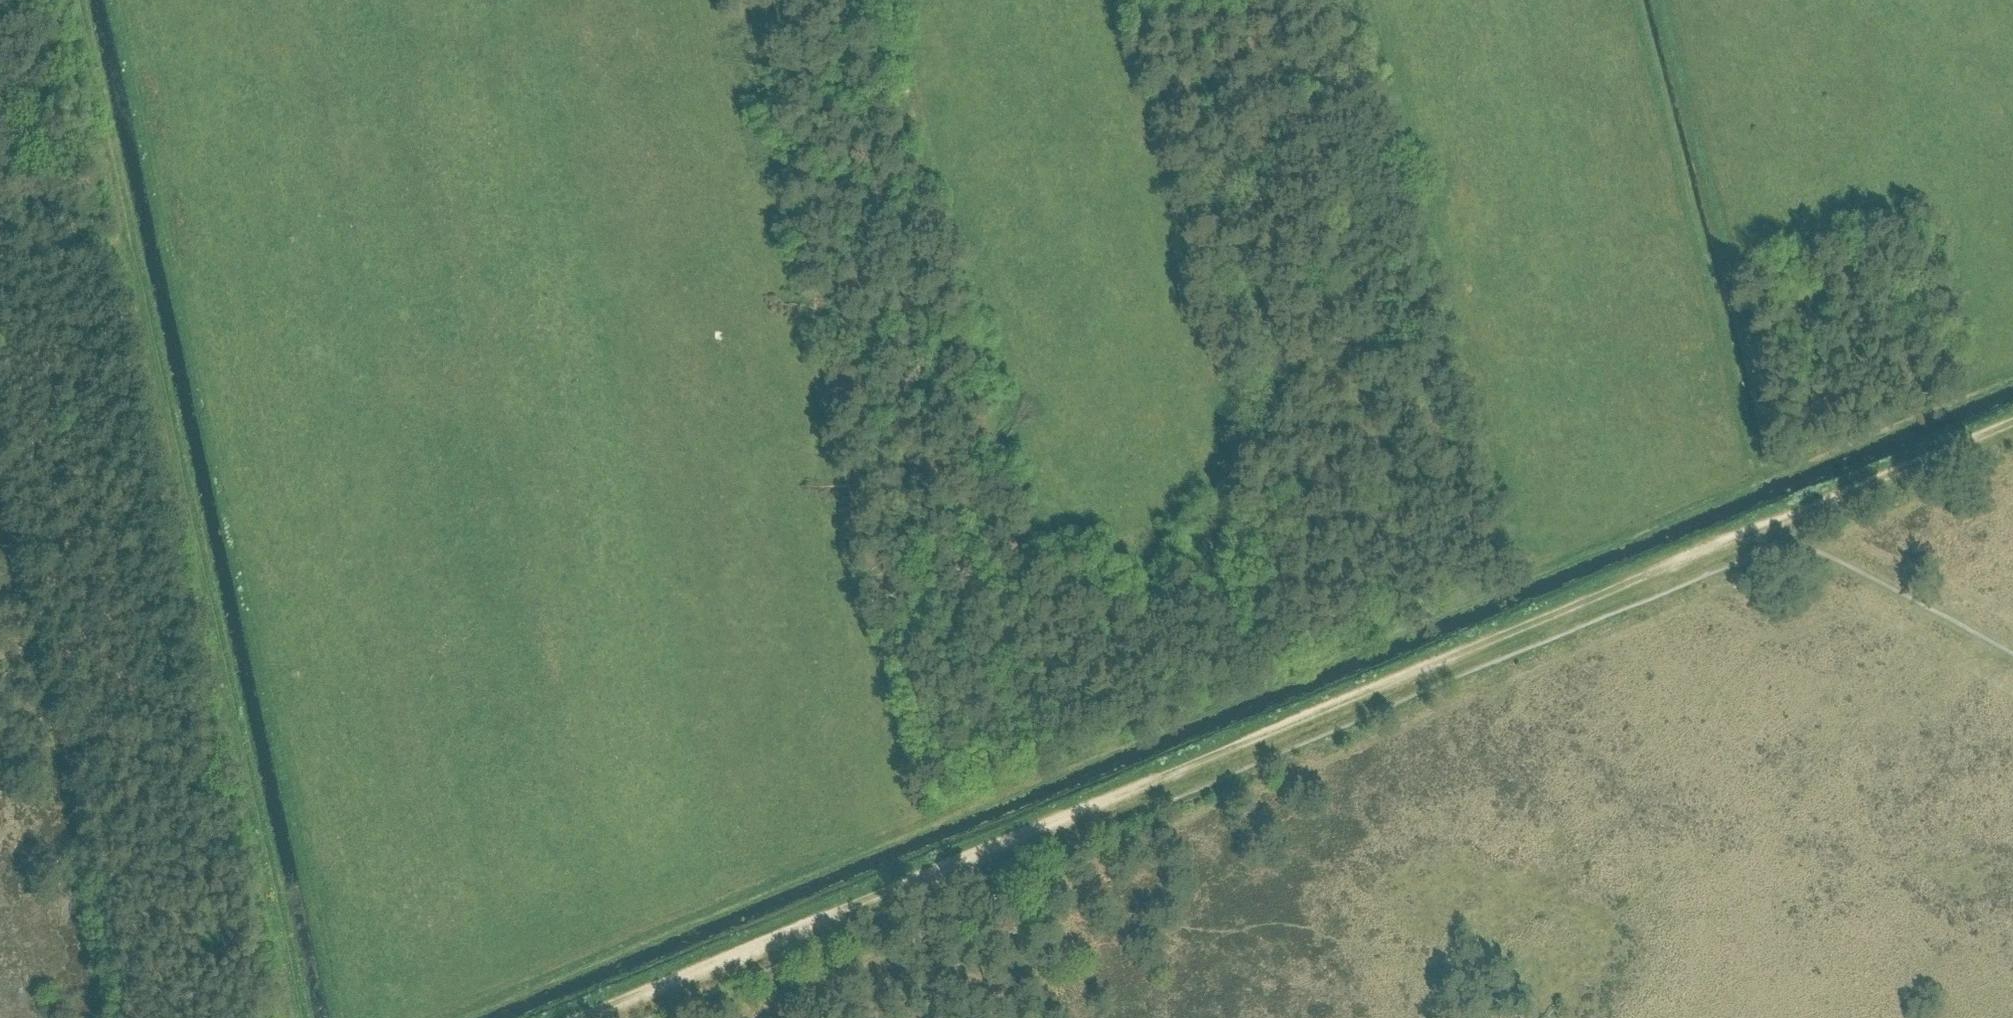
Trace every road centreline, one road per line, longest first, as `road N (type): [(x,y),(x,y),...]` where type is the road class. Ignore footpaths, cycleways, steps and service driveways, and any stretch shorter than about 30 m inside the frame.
road 1 (track): [(598,1017),(2012,423)]
road 2 (track): [(68,0),(282,1017)]

